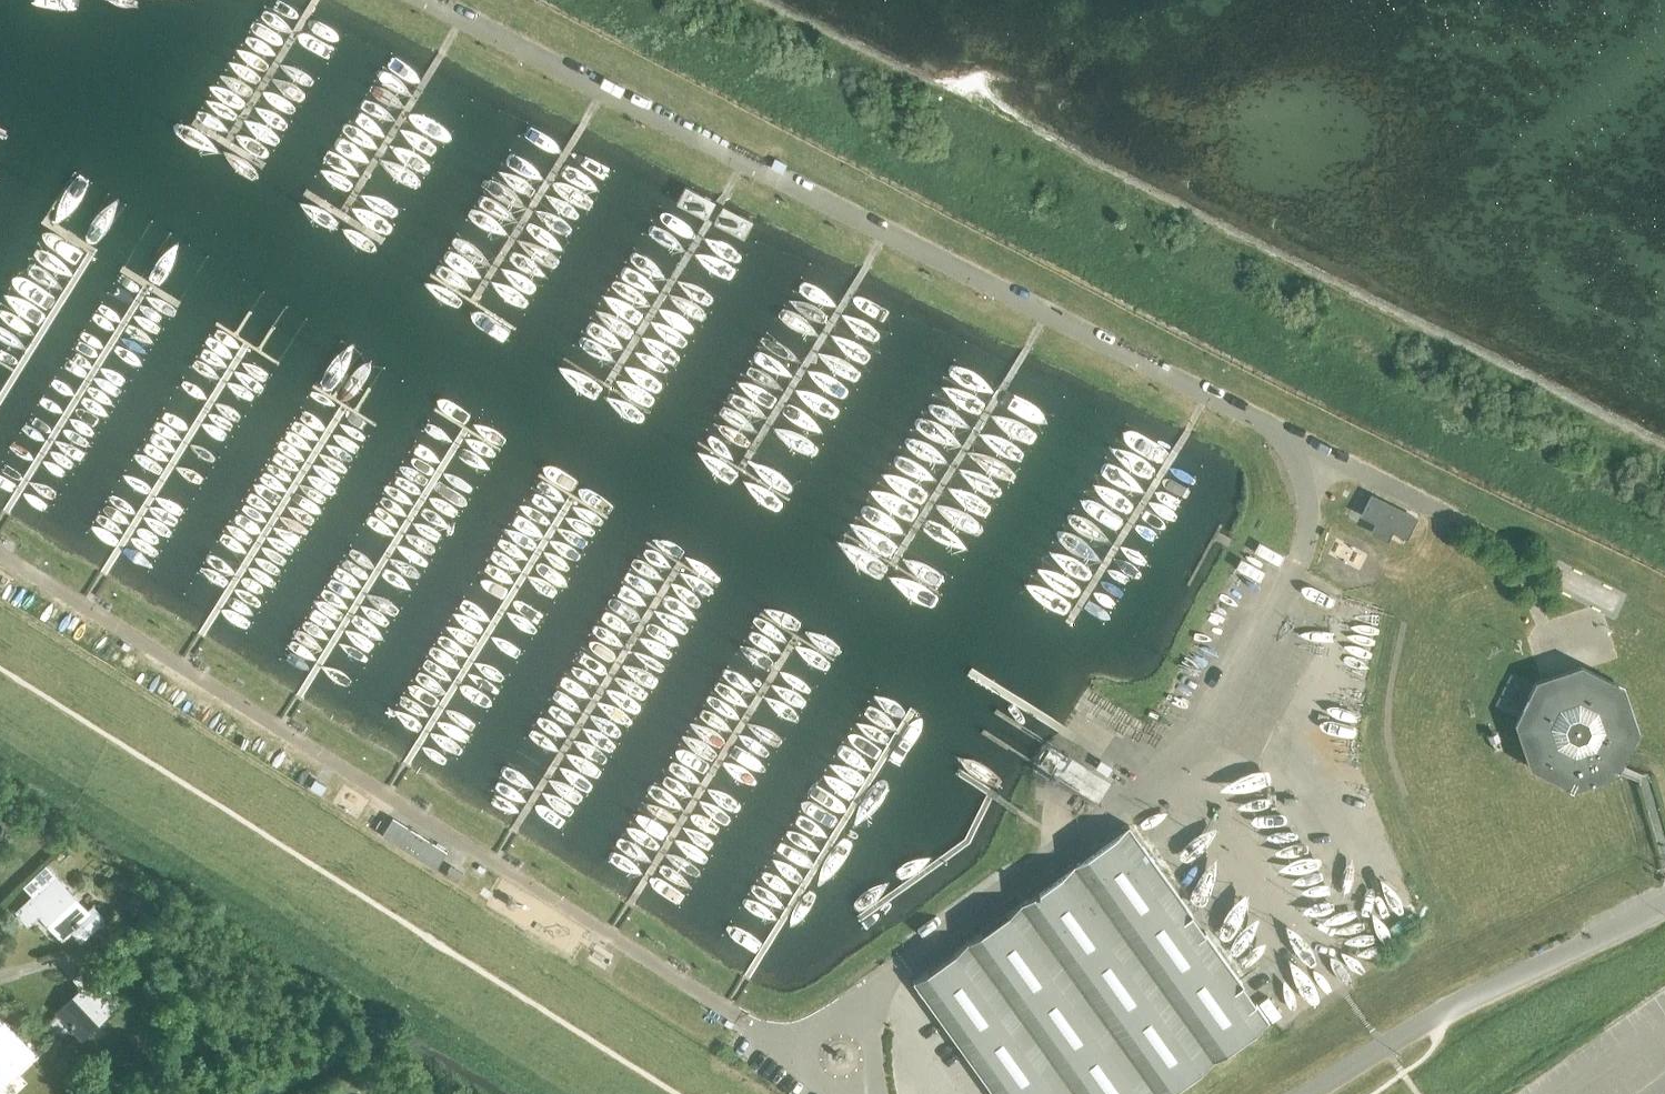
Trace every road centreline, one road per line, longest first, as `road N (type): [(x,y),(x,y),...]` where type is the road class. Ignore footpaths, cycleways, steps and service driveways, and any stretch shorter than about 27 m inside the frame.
road 1 (unclassified): [(1305,1093),(1438,1014),(1664,903)]

